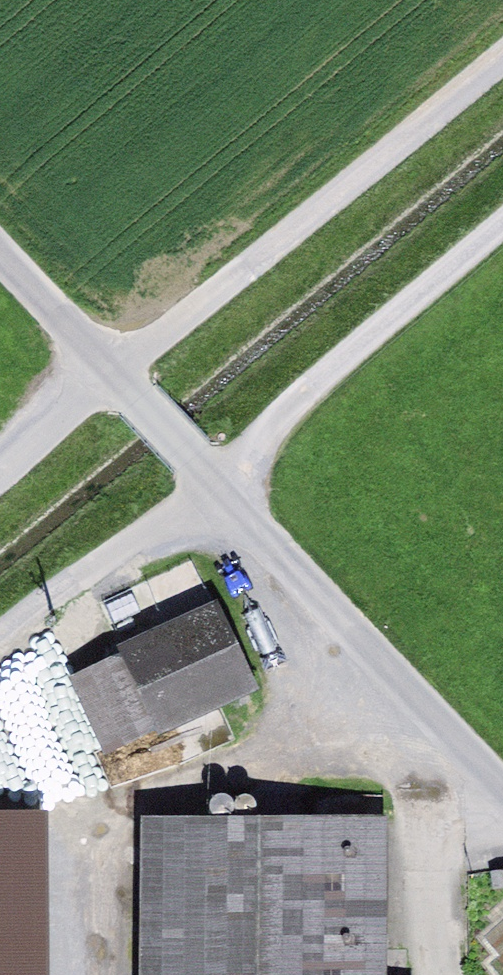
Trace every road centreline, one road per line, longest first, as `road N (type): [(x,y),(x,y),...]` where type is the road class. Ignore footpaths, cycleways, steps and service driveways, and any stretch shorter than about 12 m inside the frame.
road 1 (unclassified): [(0,258),(502,790)]
road 2 (track): [(0,639),(67,582),(213,483),(295,403),(502,230)]
road 3 (track): [(0,472),(106,374),(216,299),(502,63)]

